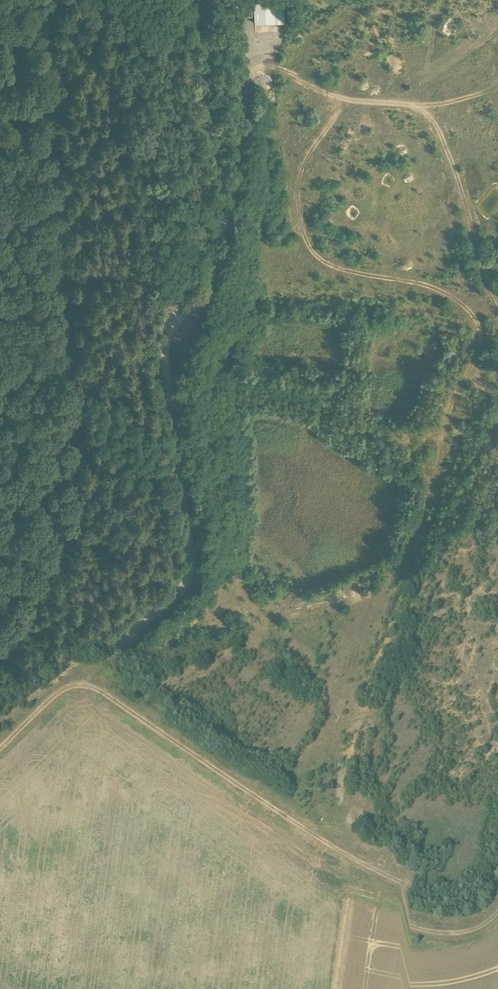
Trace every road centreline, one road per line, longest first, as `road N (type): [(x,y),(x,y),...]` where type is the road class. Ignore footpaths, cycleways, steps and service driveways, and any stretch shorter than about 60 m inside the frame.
road 1 (track): [(53,0),(51,181),(75,425),(46,532),(0,590)]
road 2 (track): [(0,776),(56,723),(89,719),(364,899),(441,928),(470,927),(497,910)]
road 3 (track): [(348,72),(306,146),(308,210),(337,240),(427,257),(476,284),(483,326),(448,402)]
road 4 (track): [(497,264),(447,113),(427,85),(334,70),(256,39)]
road 5 (track): [(222,190),(191,0)]

